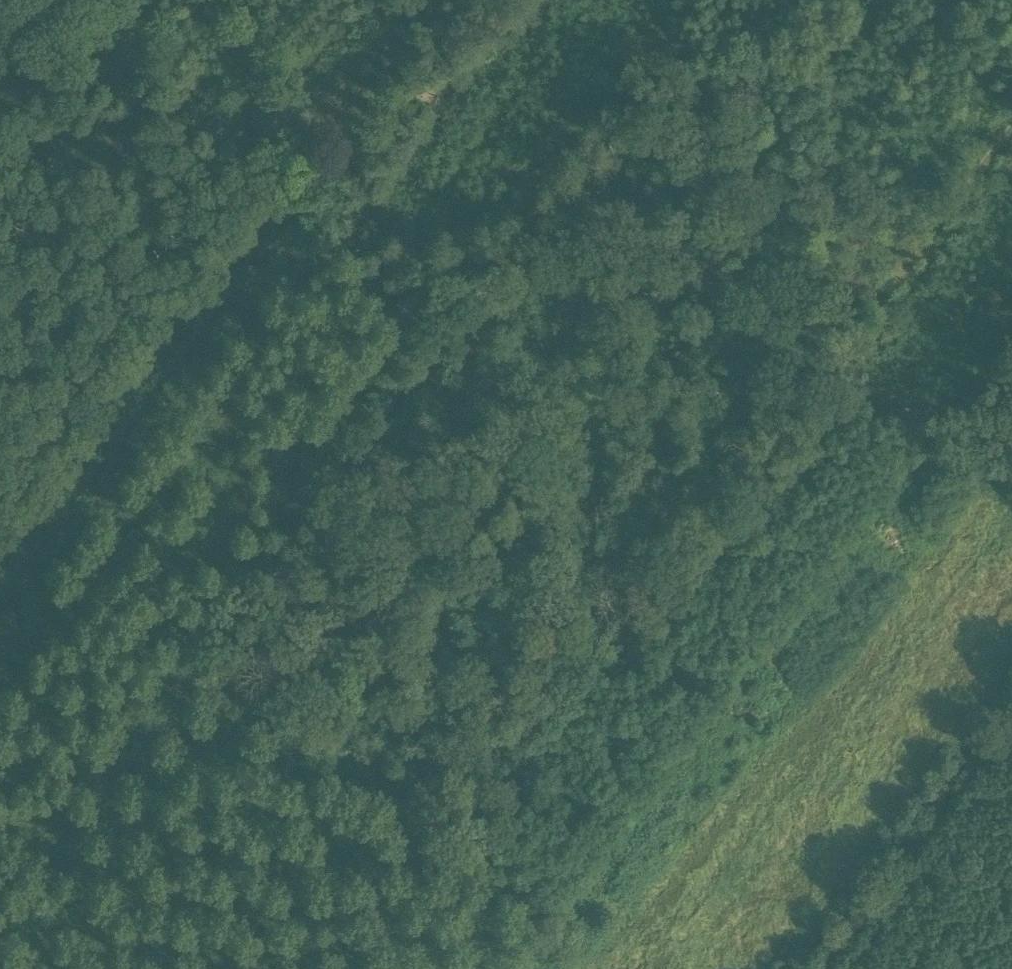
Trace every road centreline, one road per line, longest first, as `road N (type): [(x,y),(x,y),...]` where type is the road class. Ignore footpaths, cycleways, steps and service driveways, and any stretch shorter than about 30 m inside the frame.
road 1 (track): [(1011,129),(842,358),(779,351),(766,362),(712,474),(667,530),(602,558),(480,558)]
road 2 (track): [(825,968),(1011,727)]
road 3 (track): [(835,363),(1011,487)]

